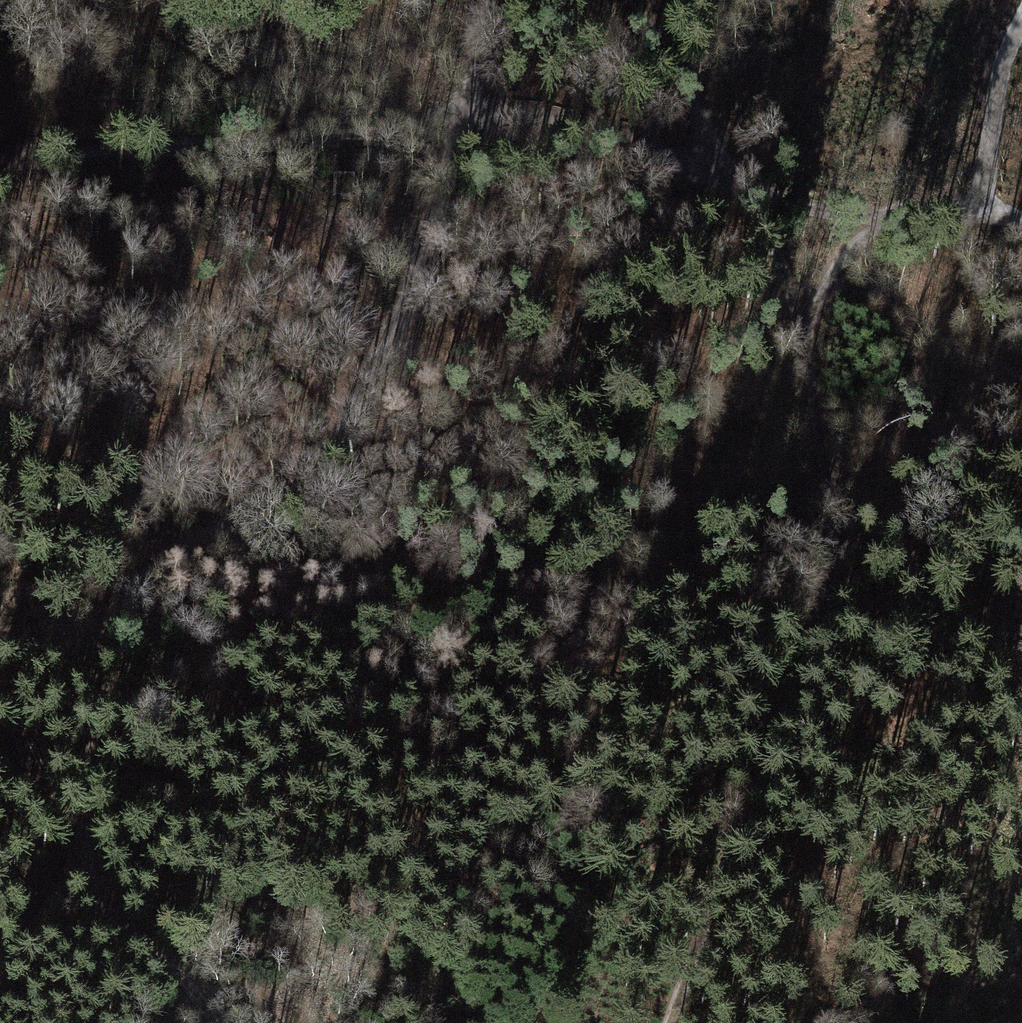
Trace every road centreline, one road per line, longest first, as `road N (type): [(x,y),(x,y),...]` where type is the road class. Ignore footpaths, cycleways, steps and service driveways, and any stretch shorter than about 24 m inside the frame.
road 1 (track): [(667,1022),(834,571),(804,338),(746,186)]
road 2 (track): [(468,129),(390,343),(330,463),(276,508),(200,537),(152,566),(83,660)]
road 3 (track): [(468,129),(0,163)]
road 4 (track): [(83,660),(93,718),(74,871),(37,931),(0,962)]
road 5 (track): [(1021,216),(988,208),(889,217),(746,186)]
road 6 (track): [(731,182),(468,129)]
road 7 (track): [(631,0),(731,182),(746,186)]
road 8 (track): [(830,586),(988,662),(1021,691)]
road 9 (track): [(219,1022),(177,967),(131,938),(74,871)]
road 10 (track): [(0,726),(74,871)]
road 11 (track): [(1021,56),(988,208)]
road 12 (track): [(889,217),(826,276),(804,338)]
road 13 (track): [(490,0),(468,129)]

